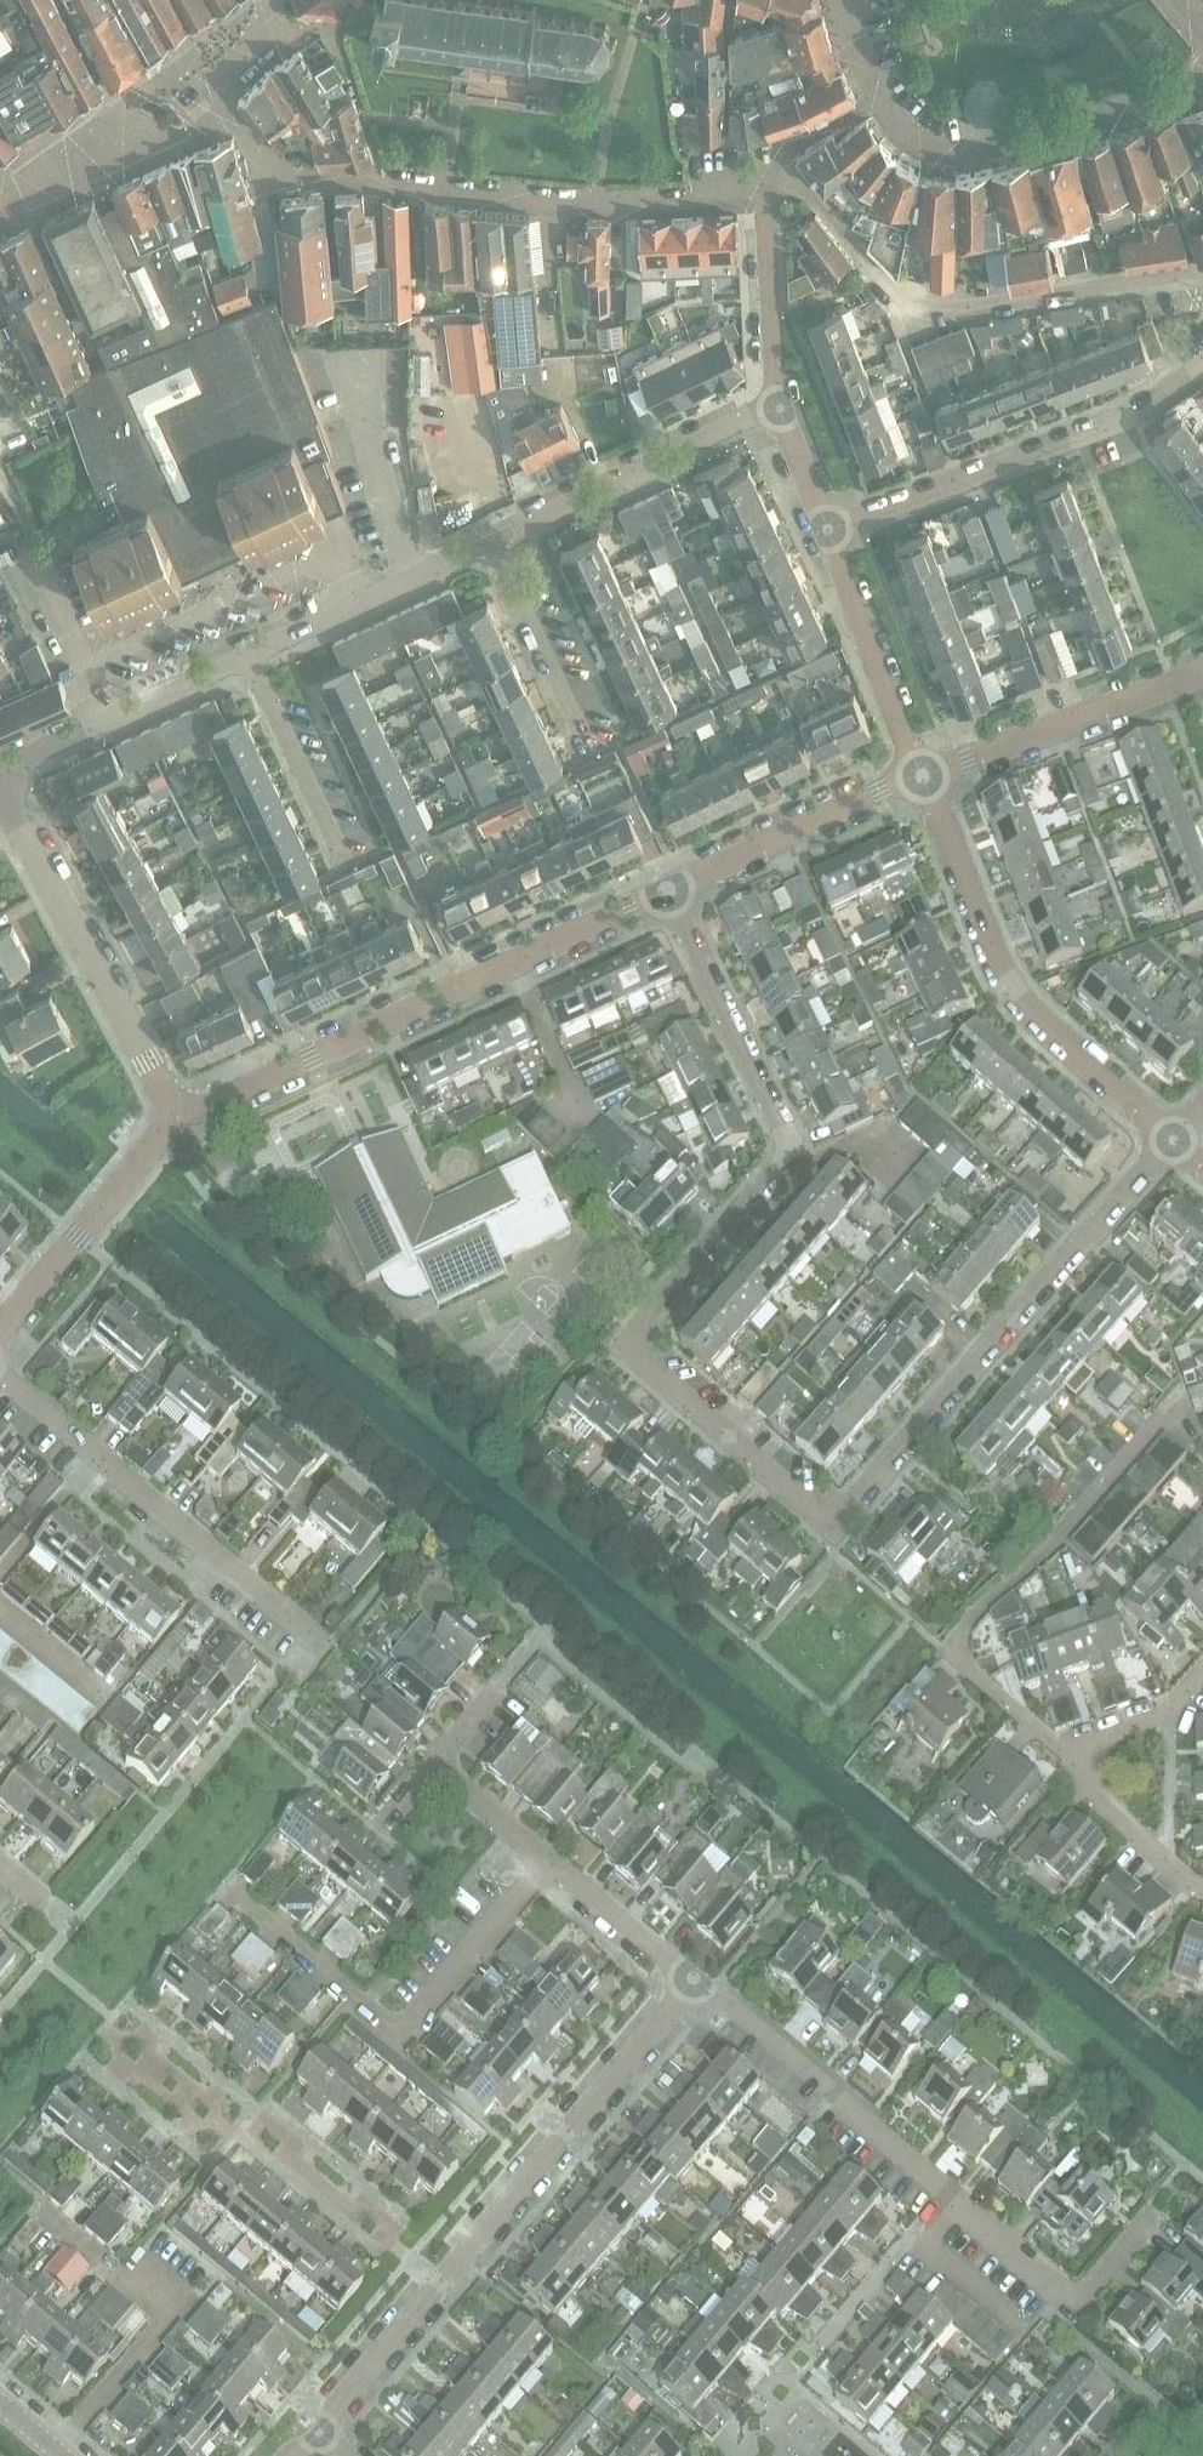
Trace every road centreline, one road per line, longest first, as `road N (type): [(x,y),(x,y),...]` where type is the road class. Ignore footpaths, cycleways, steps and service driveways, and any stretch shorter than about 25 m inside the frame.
road 1 (residential): [(837,1525),(634,1348),(790,1147),(670,889)]
road 2 (residential): [(279,0),(273,30),(217,91),(275,167),(319,181),(596,204),(730,196),(768,174)]
road 3 (unclassified): [(1160,2204),(1083,2303),(699,1976)]
road 4 (unclassified): [(321,2426),(699,1976)]
road 5 (residential): [(177,1110),(211,1104),(670,889)]
road 6 (residential): [(837,1525),(1175,1139)]
road 7 (residential): [(1067,1748),(955,1653),(968,1626),(1187,1394)]
road 8 (residential): [(780,154),(921,311),(1202,274)]
road 9 (residential): [(1175,1139),(1006,977),(924,776)]
road 10 (residential): [(227,1889),(410,2029),(546,1860)]
road 11 (residential): [(330,1645),(0,1374)]
road 12 (residential): [(827,531),(1134,418),(1202,371)]
road 13 (residential): [(177,1110),(0,780)]
road 14 (residential): [(1202,75),(1172,96),(986,147),(935,147),(903,126),(884,99)]
road 15 (unclassified): [(56,2450),(179,2312),(50,2215)]
road 16 (residential): [(493,544),(781,406)]
road 17 (residential): [(924,776),(1202,674)]
road 18 (residential): [(0,1339),(177,1110)]
road 19 (residential): [(670,889),(924,776)]
road 20 (residential): [(0,773),(252,657)]
road 21 (residential): [(252,657),(493,544)]
road 22 (residential): [(924,776),(827,531)]
road 23 (residential): [(493,544),(593,754)]
road 24 (residential): [(781,406),(768,174)]
road 25 (residential): [(252,657),(346,869)]
road 26 (residential): [(1202,1885),(1095,1791),(1067,1748)]
road 27 (residential): [(699,1976),(546,1860)]
road 28 (residential): [(1067,1748),(1172,1707),(1202,1671)]
road 29 (residential): [(546,1860),(430,1772)]
road 30 (residential): [(827,531),(781,406)]

